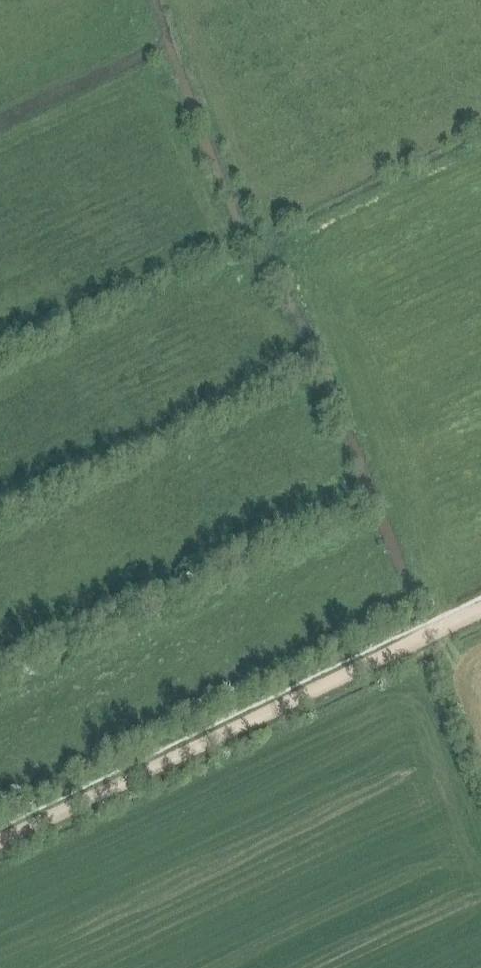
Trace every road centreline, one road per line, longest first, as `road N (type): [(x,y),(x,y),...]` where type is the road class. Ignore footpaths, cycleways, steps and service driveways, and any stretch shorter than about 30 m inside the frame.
road 1 (track): [(0,842),(480,615)]

